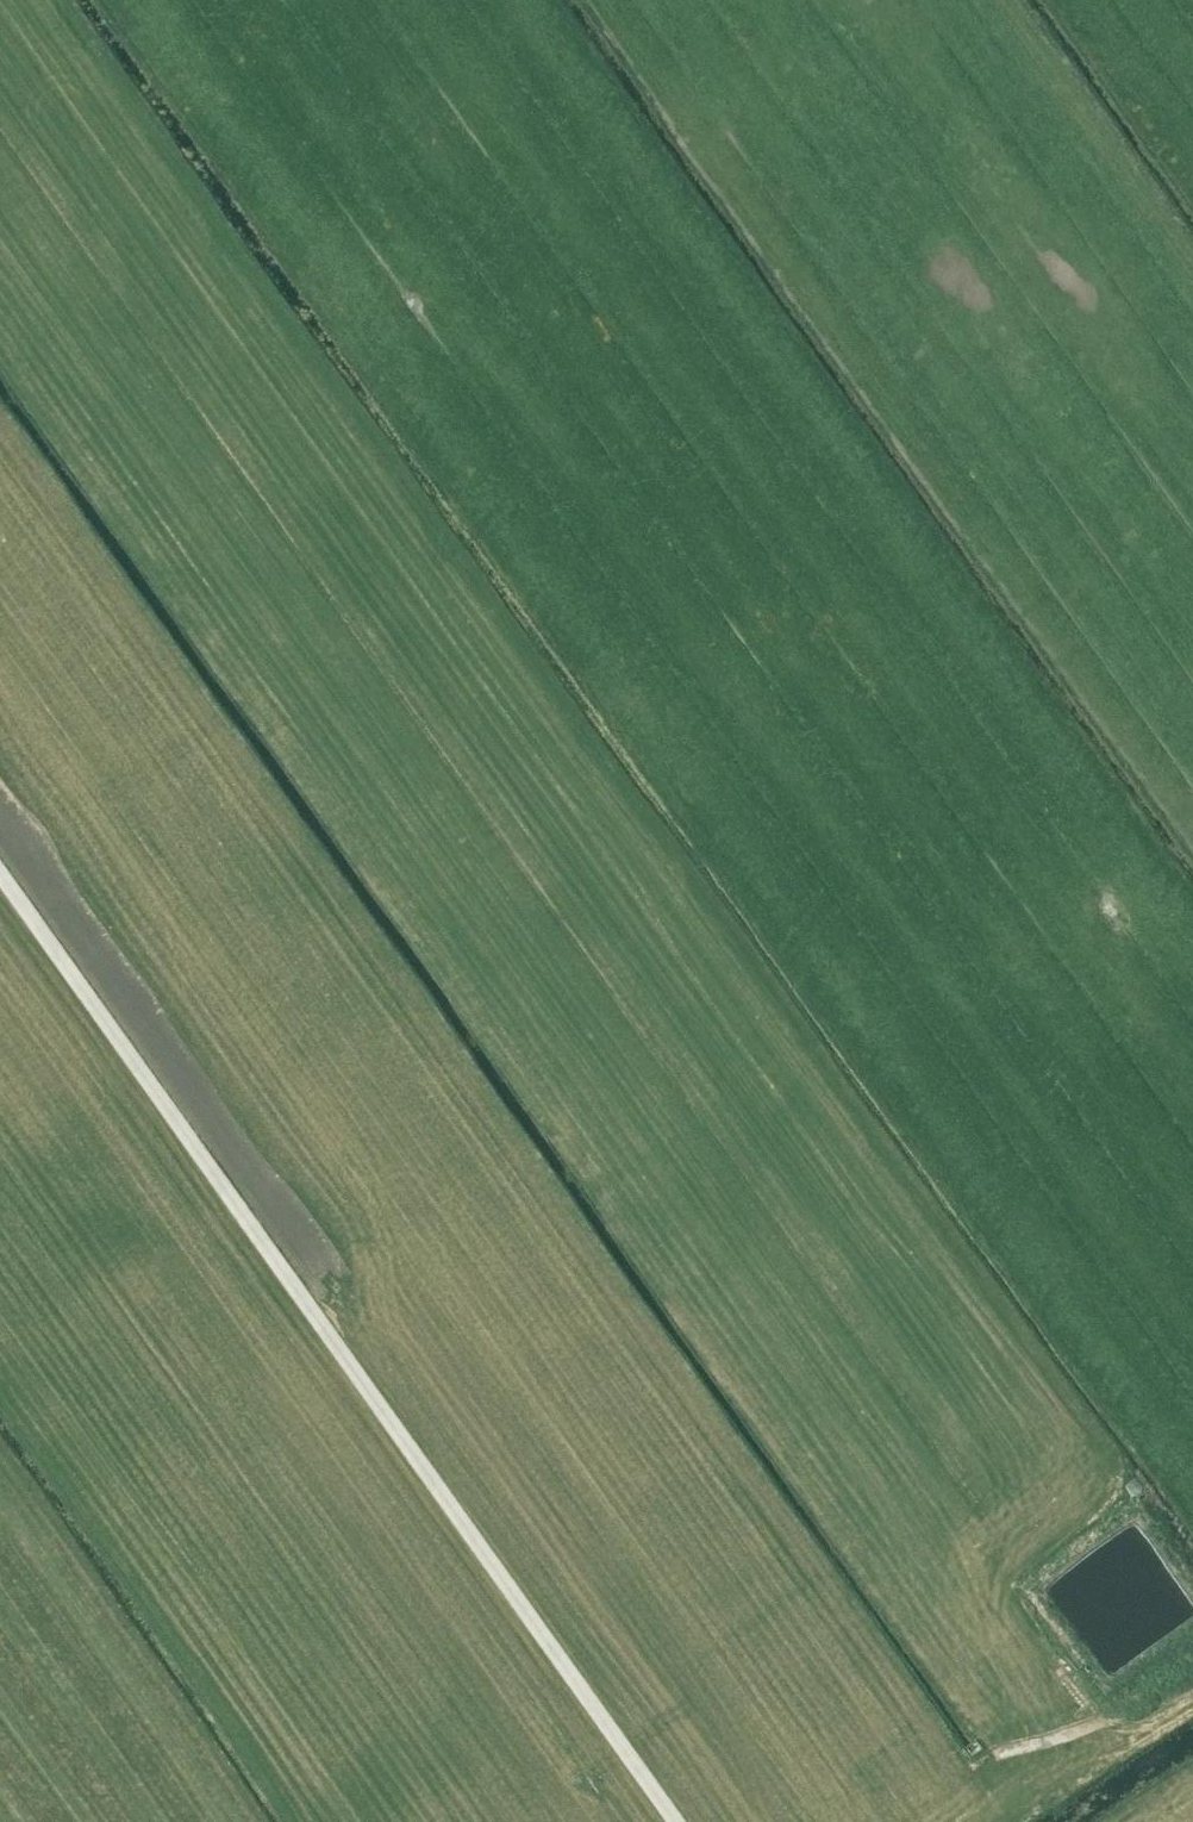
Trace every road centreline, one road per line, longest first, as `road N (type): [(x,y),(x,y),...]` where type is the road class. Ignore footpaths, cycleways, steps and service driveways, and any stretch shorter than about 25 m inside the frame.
road 1 (track): [(0,878),(674,1821)]
road 2 (track): [(1192,1686),(984,1749)]

